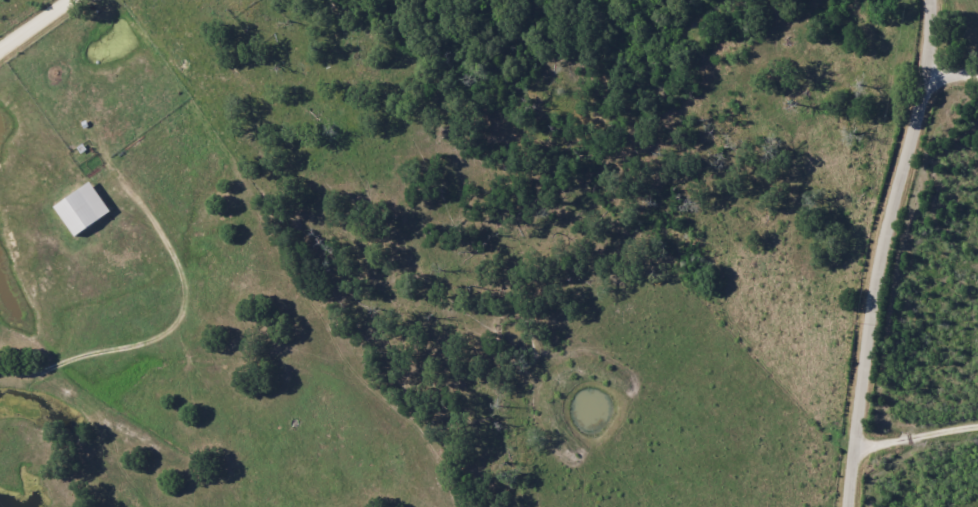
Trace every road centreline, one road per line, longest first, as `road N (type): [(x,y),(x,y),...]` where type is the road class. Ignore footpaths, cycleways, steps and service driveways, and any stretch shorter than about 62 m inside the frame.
road 1 (residential): [(853,506),(864,376),(890,237),(934,79),(938,0)]

